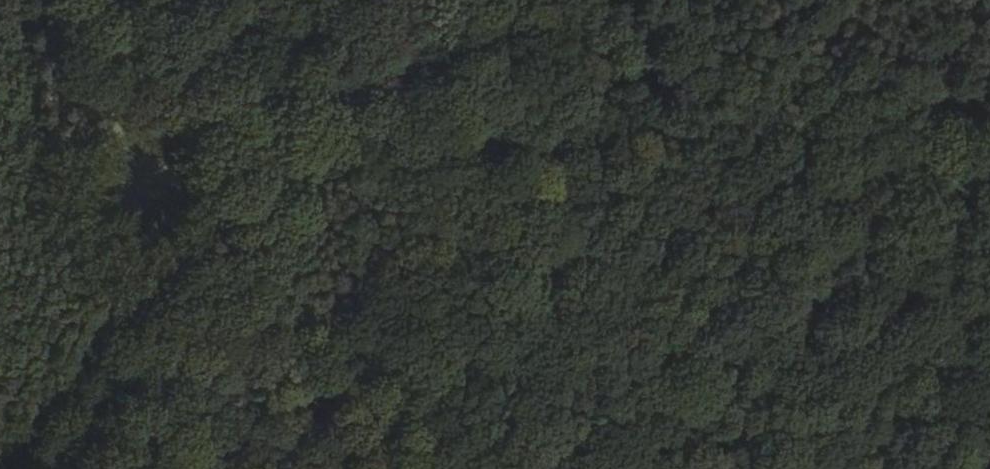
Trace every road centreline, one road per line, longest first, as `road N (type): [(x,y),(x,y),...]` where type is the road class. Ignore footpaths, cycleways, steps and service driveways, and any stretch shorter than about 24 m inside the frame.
road 1 (track): [(26,0),(46,18),(151,21),(206,58),(235,129),(247,255),(193,295),(142,301)]
road 2 (track): [(142,301),(287,294),(447,468)]
road 3 (track): [(142,301),(14,468)]

